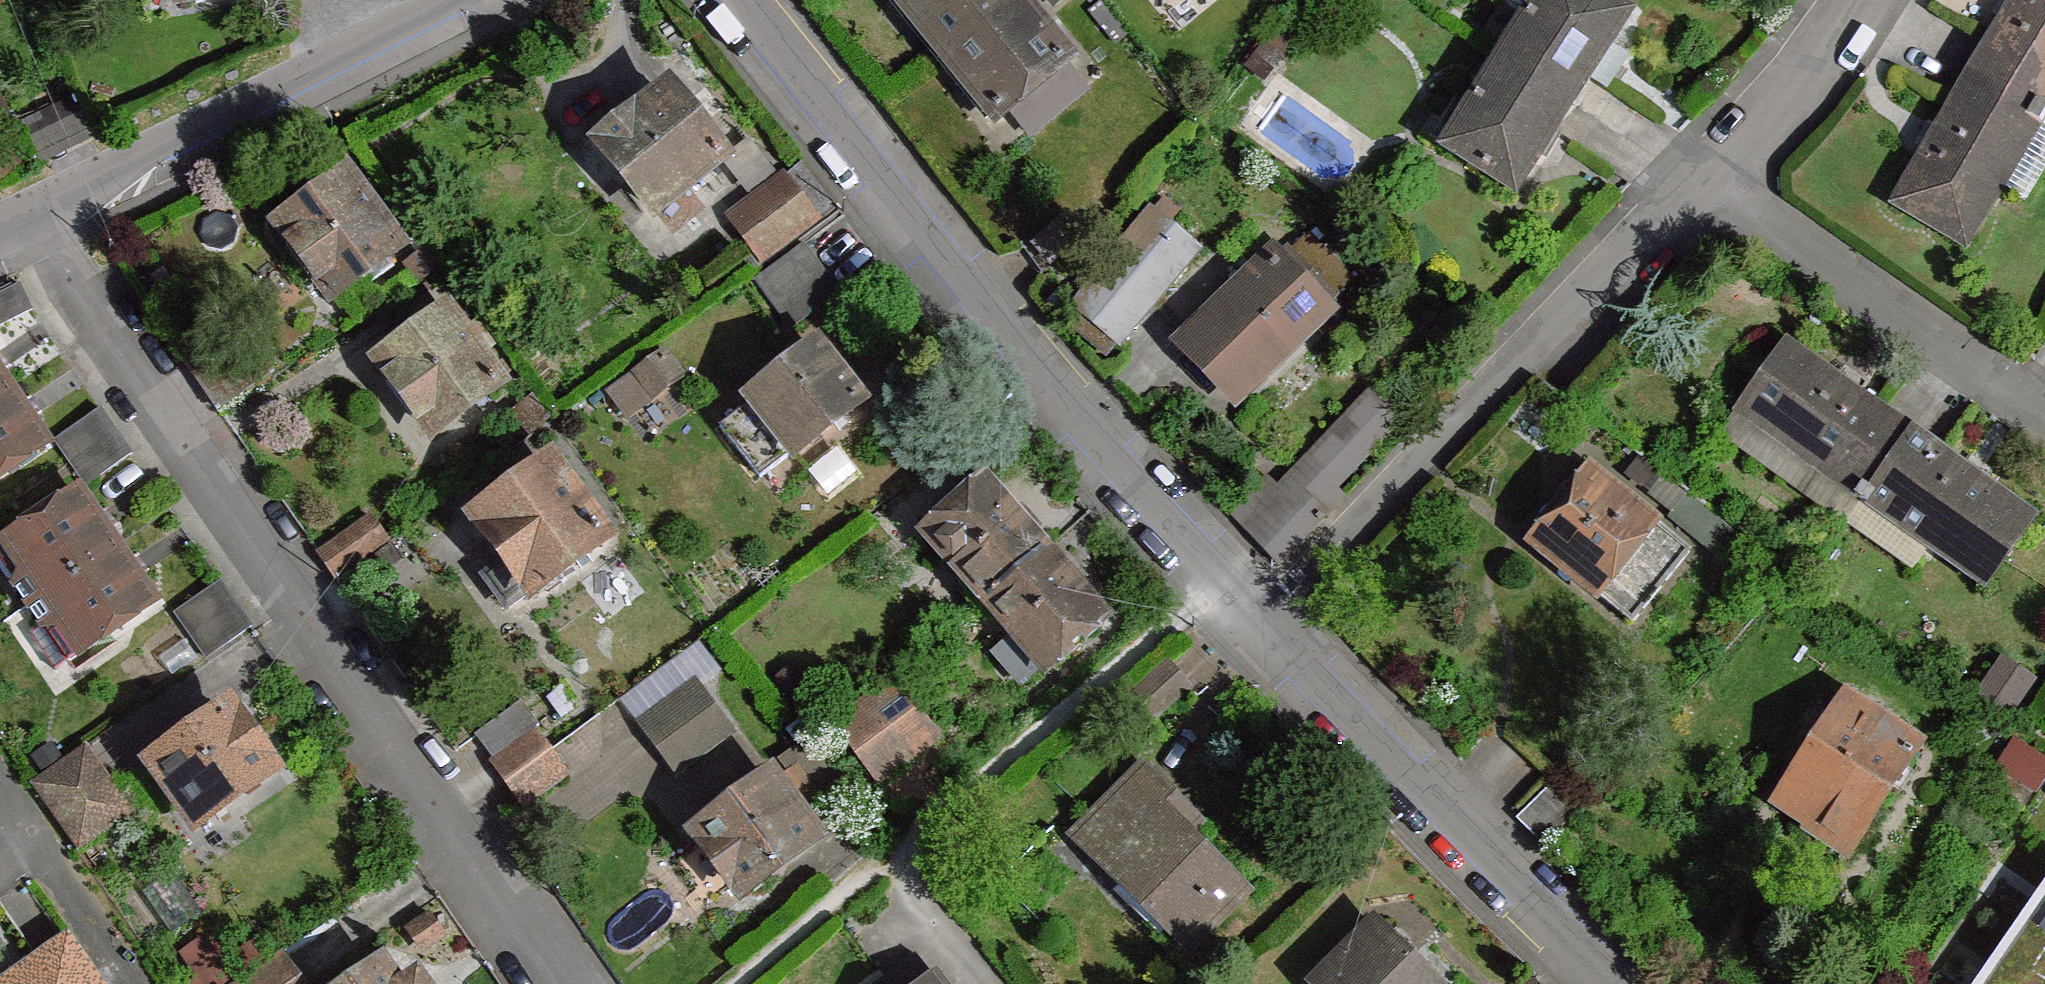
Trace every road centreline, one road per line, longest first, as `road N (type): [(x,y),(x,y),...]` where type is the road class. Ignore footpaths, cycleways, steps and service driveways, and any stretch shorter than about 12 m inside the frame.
road 1 (residential): [(30,215),(557,983)]
road 2 (residential): [(1264,619),(1077,419),(738,0)]
road 3 (residential): [(1711,186),(1516,359),(1264,619)]
road 4 (residential): [(1617,983),(1264,619)]
road 5 (residential): [(468,0),(30,215)]
road 6 (residential): [(1711,186),(2044,413)]
road 7 (residential): [(1853,0),(1711,186)]

